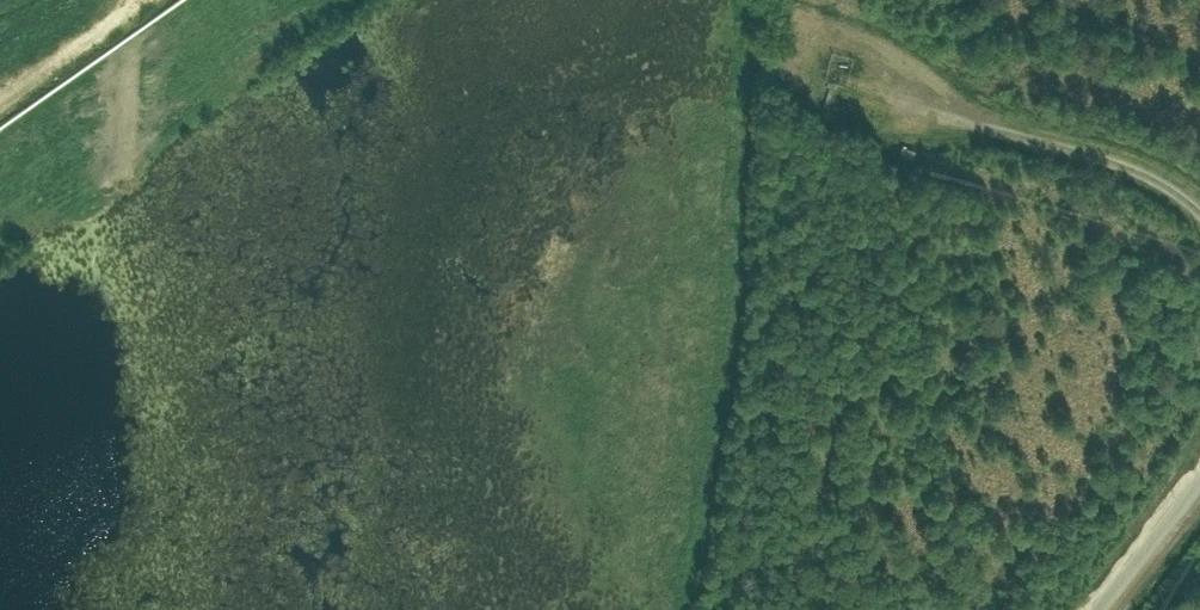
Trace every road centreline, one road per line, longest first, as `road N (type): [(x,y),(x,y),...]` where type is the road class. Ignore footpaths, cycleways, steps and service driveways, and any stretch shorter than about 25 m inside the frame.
road 1 (track): [(1199,209),(1138,167),(872,98)]
road 2 (unclassified): [(1199,488),(1104,609)]

